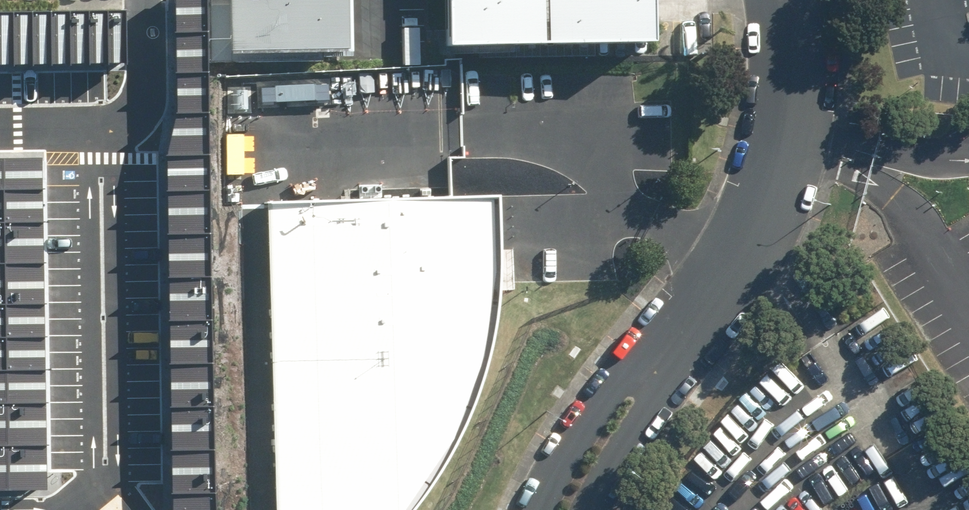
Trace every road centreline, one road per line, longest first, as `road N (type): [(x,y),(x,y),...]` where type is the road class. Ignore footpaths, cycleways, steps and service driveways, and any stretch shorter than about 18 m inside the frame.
road 1 (unclassified): [(662,359),(740,260),(765,213),(789,144),(796,89),(790,0)]
road 2 (unclassified): [(554,509),(614,402),(662,359)]
road 3 (unclassified): [(662,359),(586,509)]

